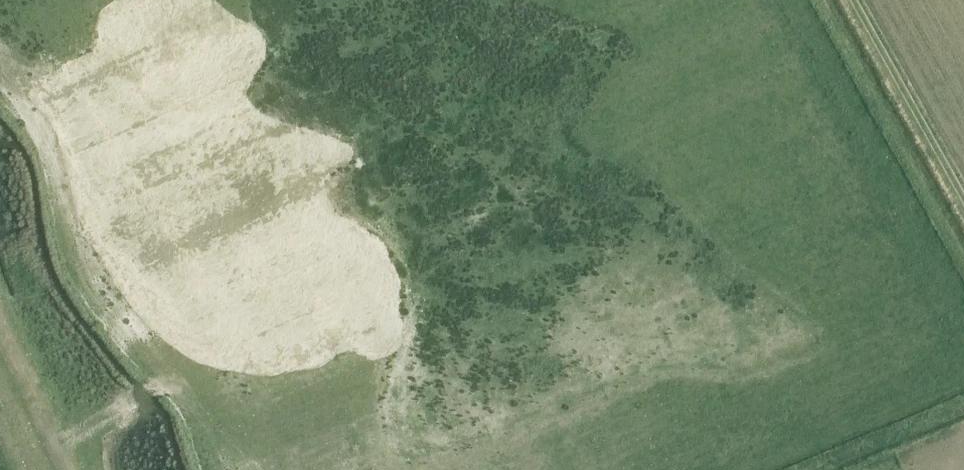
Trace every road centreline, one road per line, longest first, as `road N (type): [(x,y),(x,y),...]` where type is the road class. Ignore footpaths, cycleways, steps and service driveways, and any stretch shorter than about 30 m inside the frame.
road 1 (track): [(854,0),(963,197)]

